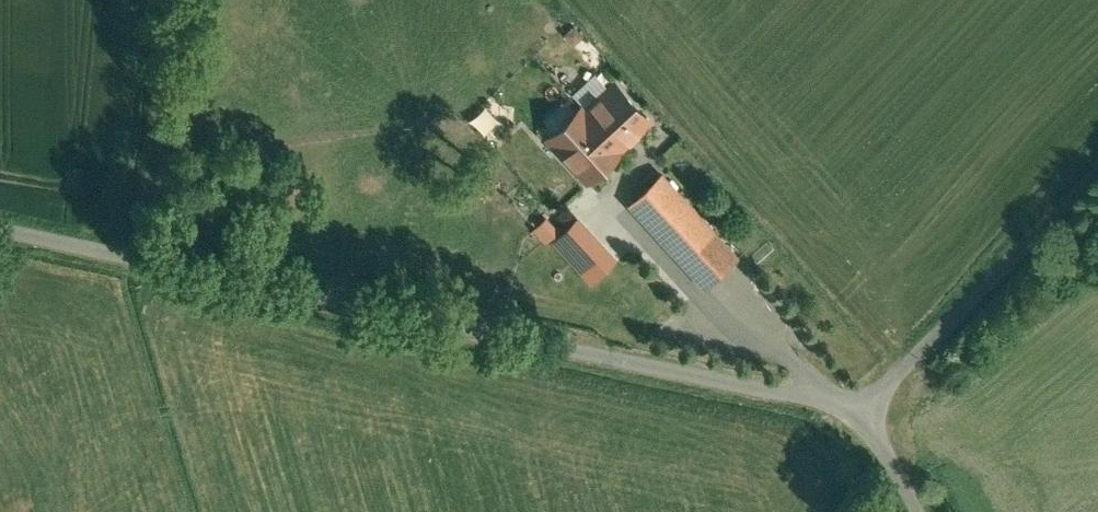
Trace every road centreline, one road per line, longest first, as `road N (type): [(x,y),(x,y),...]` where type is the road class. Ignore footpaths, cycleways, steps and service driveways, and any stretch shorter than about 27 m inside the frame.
road 1 (unclassified): [(864,420),(418,319),(0,236)]
road 2 (unclassified): [(864,420),(1097,173)]
road 3 (track): [(150,268),(175,0)]

